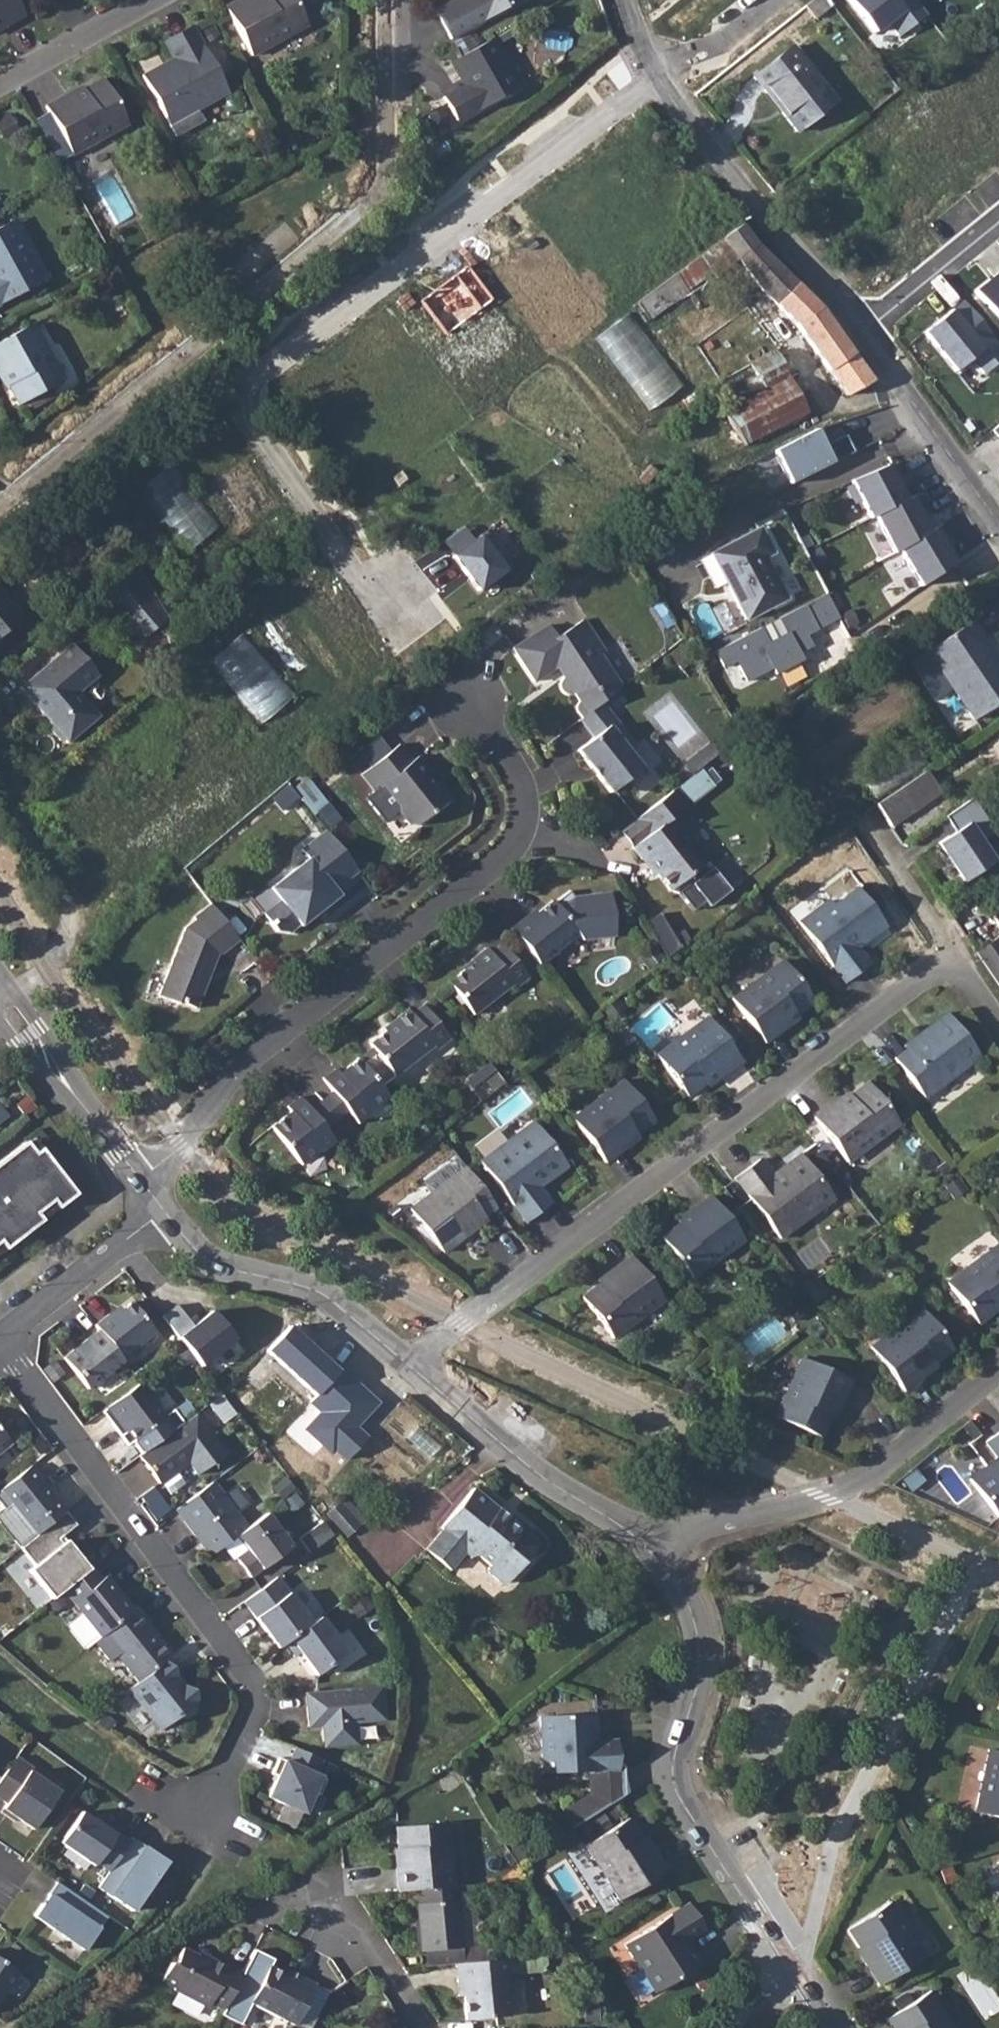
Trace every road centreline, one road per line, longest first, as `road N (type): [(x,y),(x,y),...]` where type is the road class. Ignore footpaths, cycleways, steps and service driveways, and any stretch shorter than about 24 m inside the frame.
road 1 (residential): [(656,75),(235,399),(391,616)]
road 2 (residential): [(404,1363),(948,958),(998,1031)]
road 3 (residential): [(140,1177),(183,1149),(237,1067),(516,852),(530,826),(526,795),(470,702)]
road 4 (residential): [(153,1797),(197,1822),(257,1712),(243,1676),(0,1341)]
road 5 (residential): [(822,2027),(674,1788),(674,1748),(698,1675),(698,1647),(692,1615),(654,1556)]
road 6 (residential): [(654,1556),(680,1535),(872,1474),(998,1370)]
road 7 (residential): [(858,331),(698,143),(656,75)]
road 8 (residential): [(654,1556),(627,1529),(551,1485),(404,1363)]
road 9 (residential): [(404,1363),(310,1289),(214,1265),(165,1211)]
road 10 (residential): [(998,527),(858,331)]
road 11 (residential): [(140,1177),(0,1001)]
road 12 (residential): [(0,1341),(165,1211)]
road 13 (residential): [(417,2027),(358,1937),(290,1900)]
road 14 (residential): [(858,331),(998,221)]
road 15 (residential): [(0,85),(155,0)]
road 16 (residential): [(656,75),(723,42),(777,0)]

